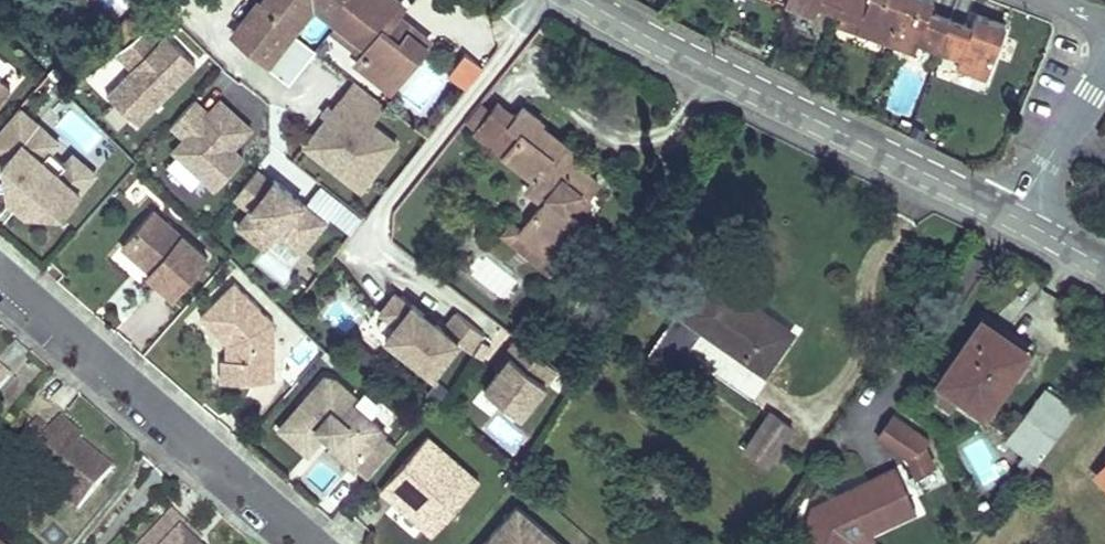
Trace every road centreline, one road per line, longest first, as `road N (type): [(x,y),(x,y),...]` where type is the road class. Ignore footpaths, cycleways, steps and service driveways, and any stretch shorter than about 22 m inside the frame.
road 1 (residential): [(1013,216),(594,0)]
road 2 (residential): [(318,543),(0,267)]
road 3 (residential): [(1013,216),(1104,75)]

